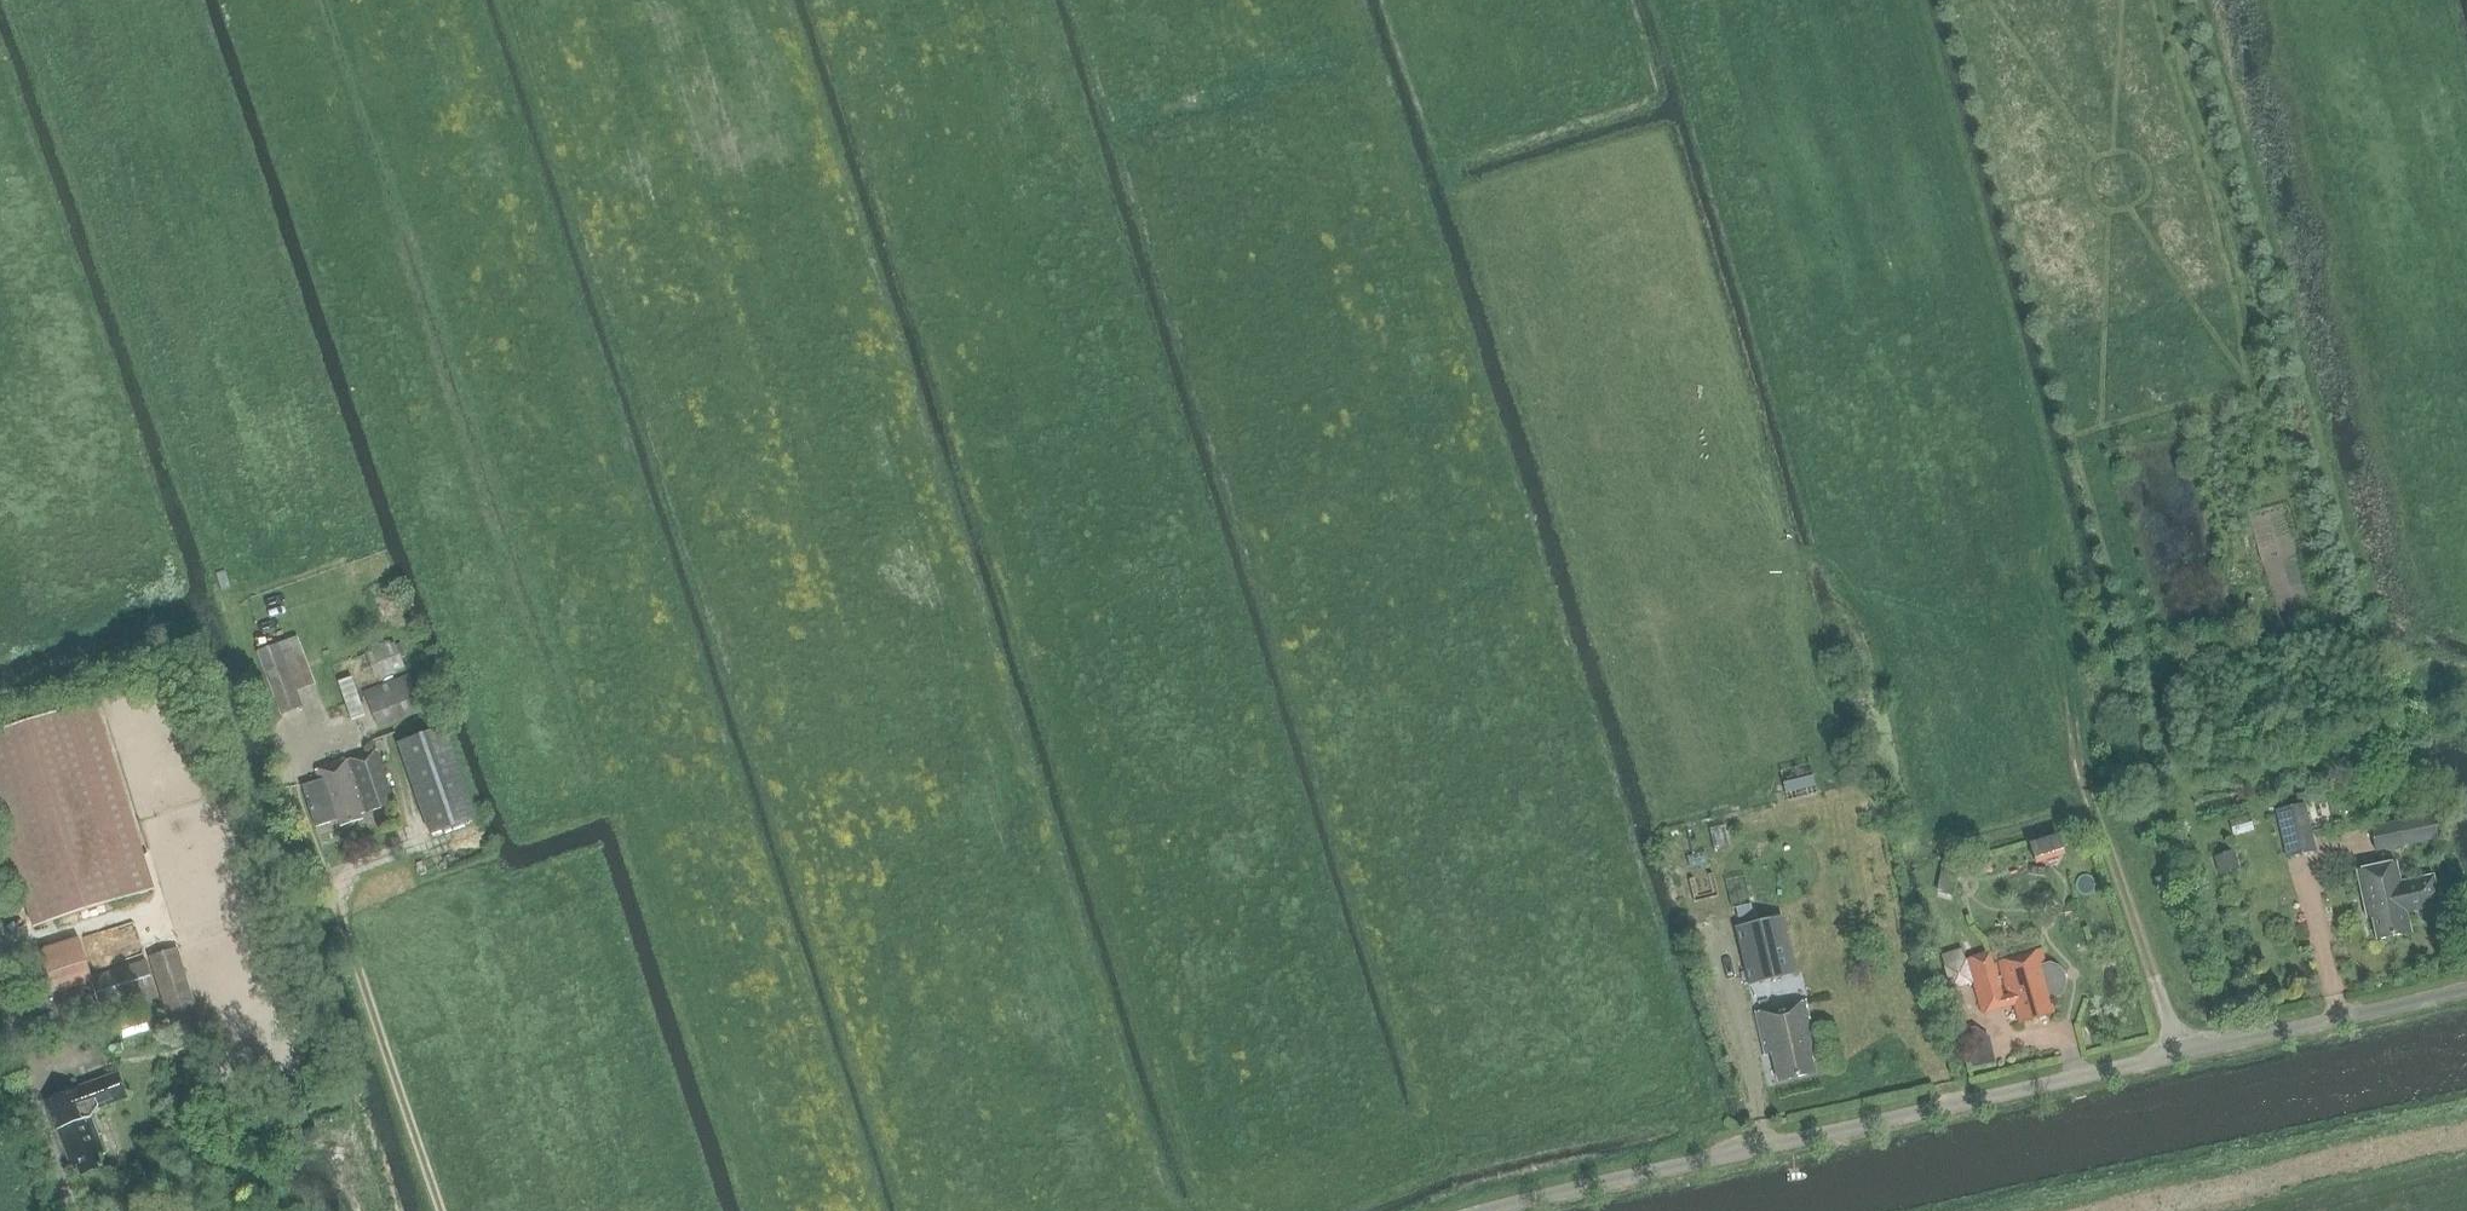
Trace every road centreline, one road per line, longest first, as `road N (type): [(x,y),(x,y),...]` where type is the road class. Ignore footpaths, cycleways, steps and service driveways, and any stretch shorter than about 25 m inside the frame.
road 1 (unclassified): [(1476,1210),(2466,990)]

